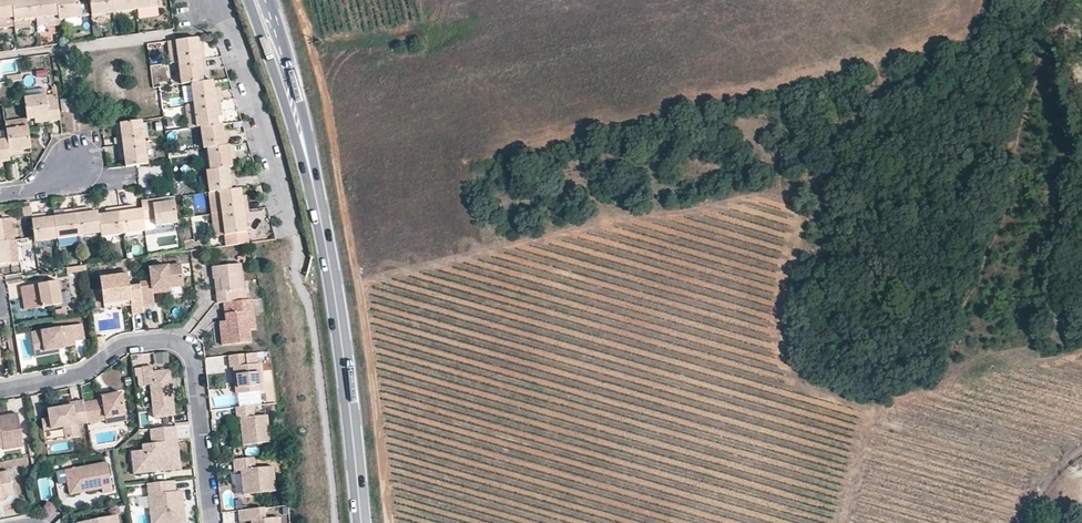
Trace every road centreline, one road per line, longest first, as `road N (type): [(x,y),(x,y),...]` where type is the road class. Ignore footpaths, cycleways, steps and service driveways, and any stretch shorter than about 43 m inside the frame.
road 1 (track): [(386,522),(359,294),(294,0)]
road 2 (residential): [(0,391),(84,372),(120,346),(180,344),(193,357),(211,522)]
road 3 (primary): [(315,208),(346,374),(361,522)]
road 4 (residential): [(215,0),(291,223)]
road 5 (primary): [(248,0),(315,208)]
road 6 (primary): [(315,208),(294,79),(269,0)]

